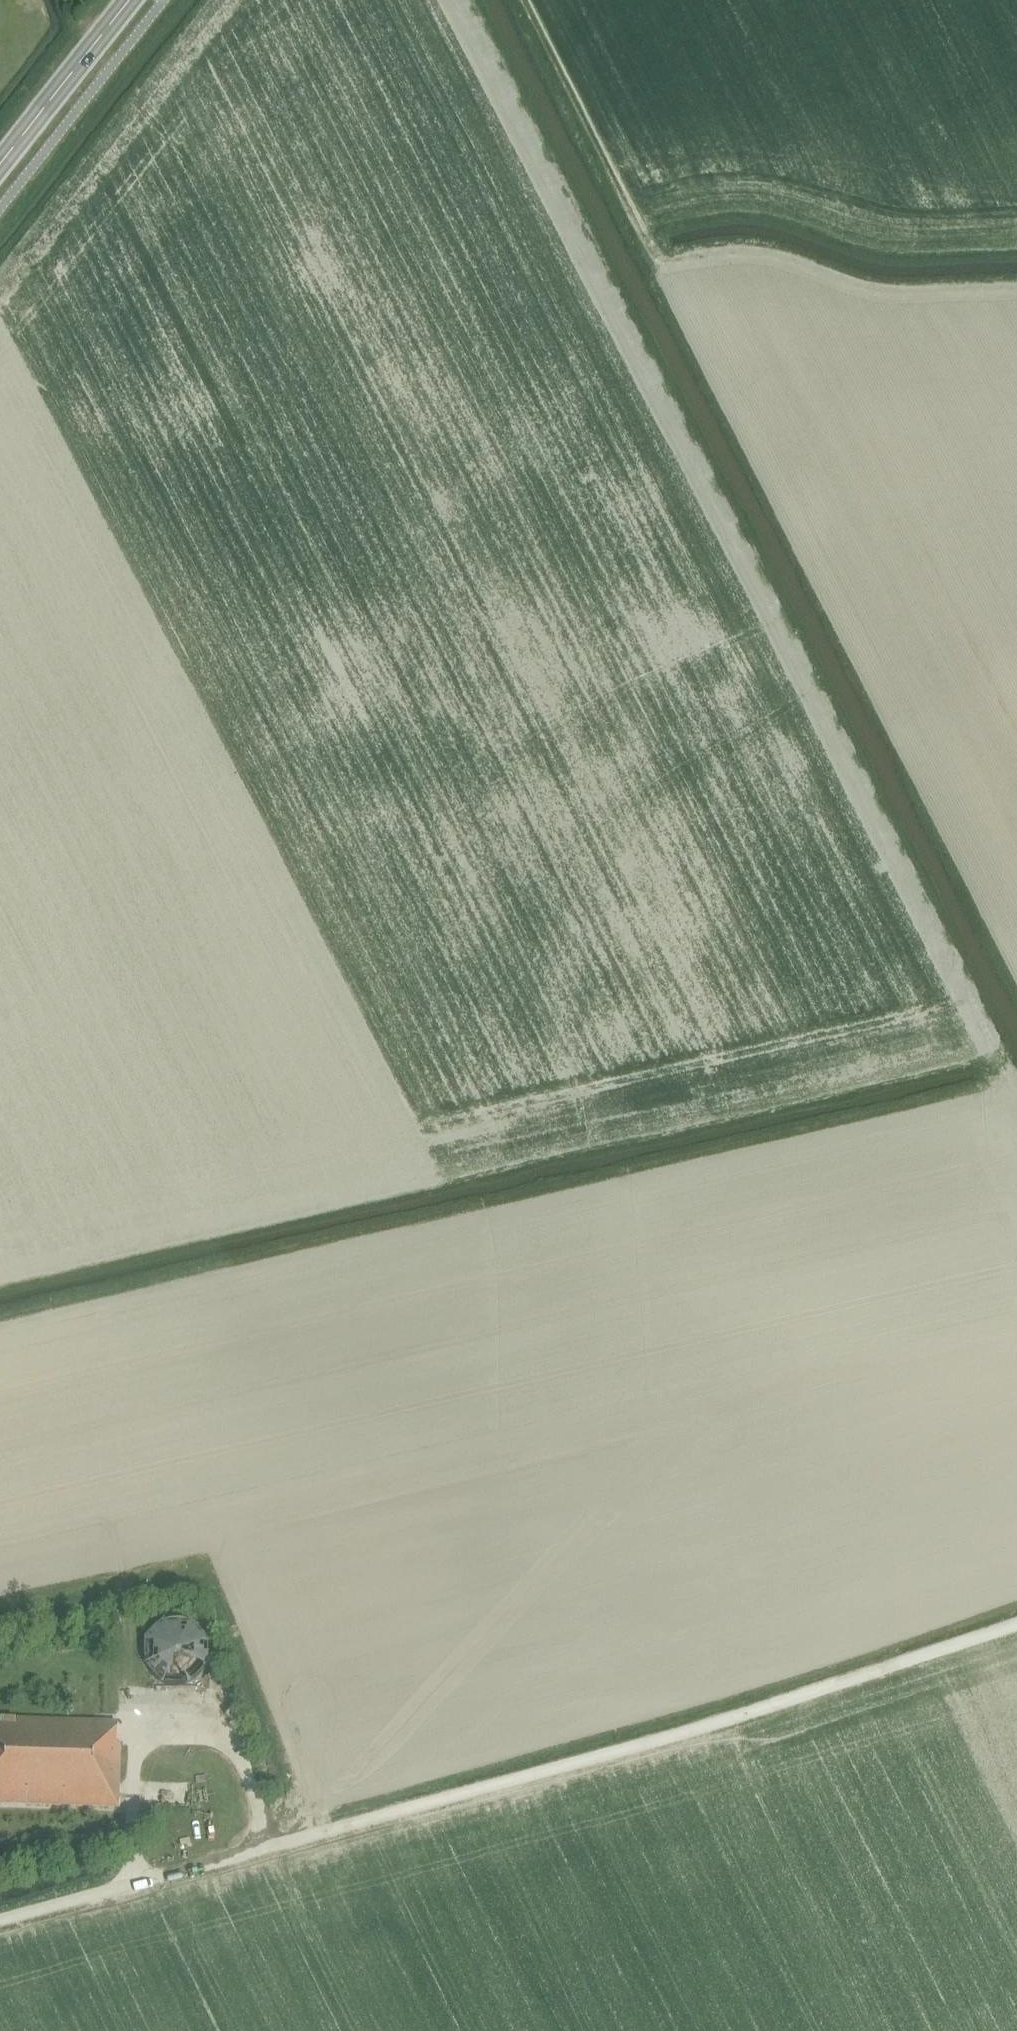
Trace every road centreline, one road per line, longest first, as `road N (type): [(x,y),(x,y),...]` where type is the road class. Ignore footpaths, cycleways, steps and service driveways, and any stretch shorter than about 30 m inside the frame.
road 1 (unclassified): [(0,1920),(269,1847)]
road 2 (primary): [(0,165),(130,0)]

